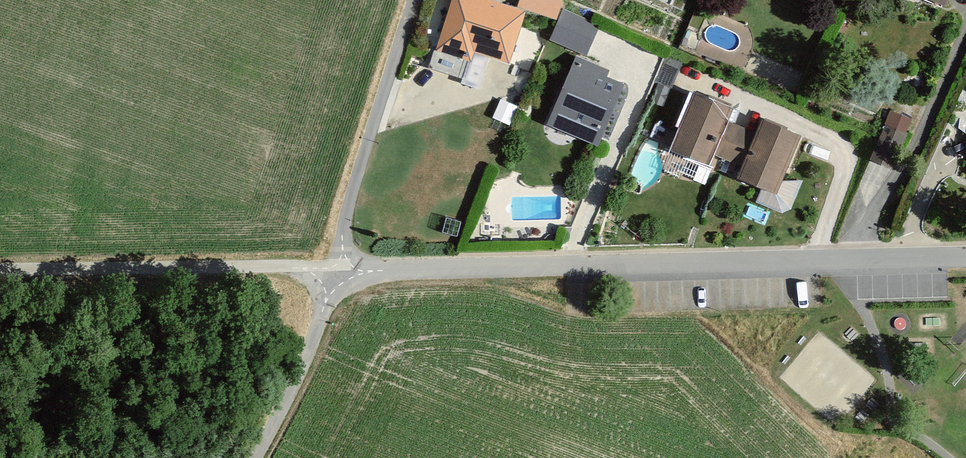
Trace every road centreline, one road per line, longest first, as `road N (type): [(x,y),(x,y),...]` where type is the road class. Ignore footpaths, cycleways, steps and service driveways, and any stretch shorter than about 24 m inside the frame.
road 1 (residential): [(419,0),(336,273),(854,266)]
road 2 (track): [(0,266),(336,273)]
road 3 (residential): [(854,266),(965,15)]
road 4 (track): [(259,457),(336,273)]

